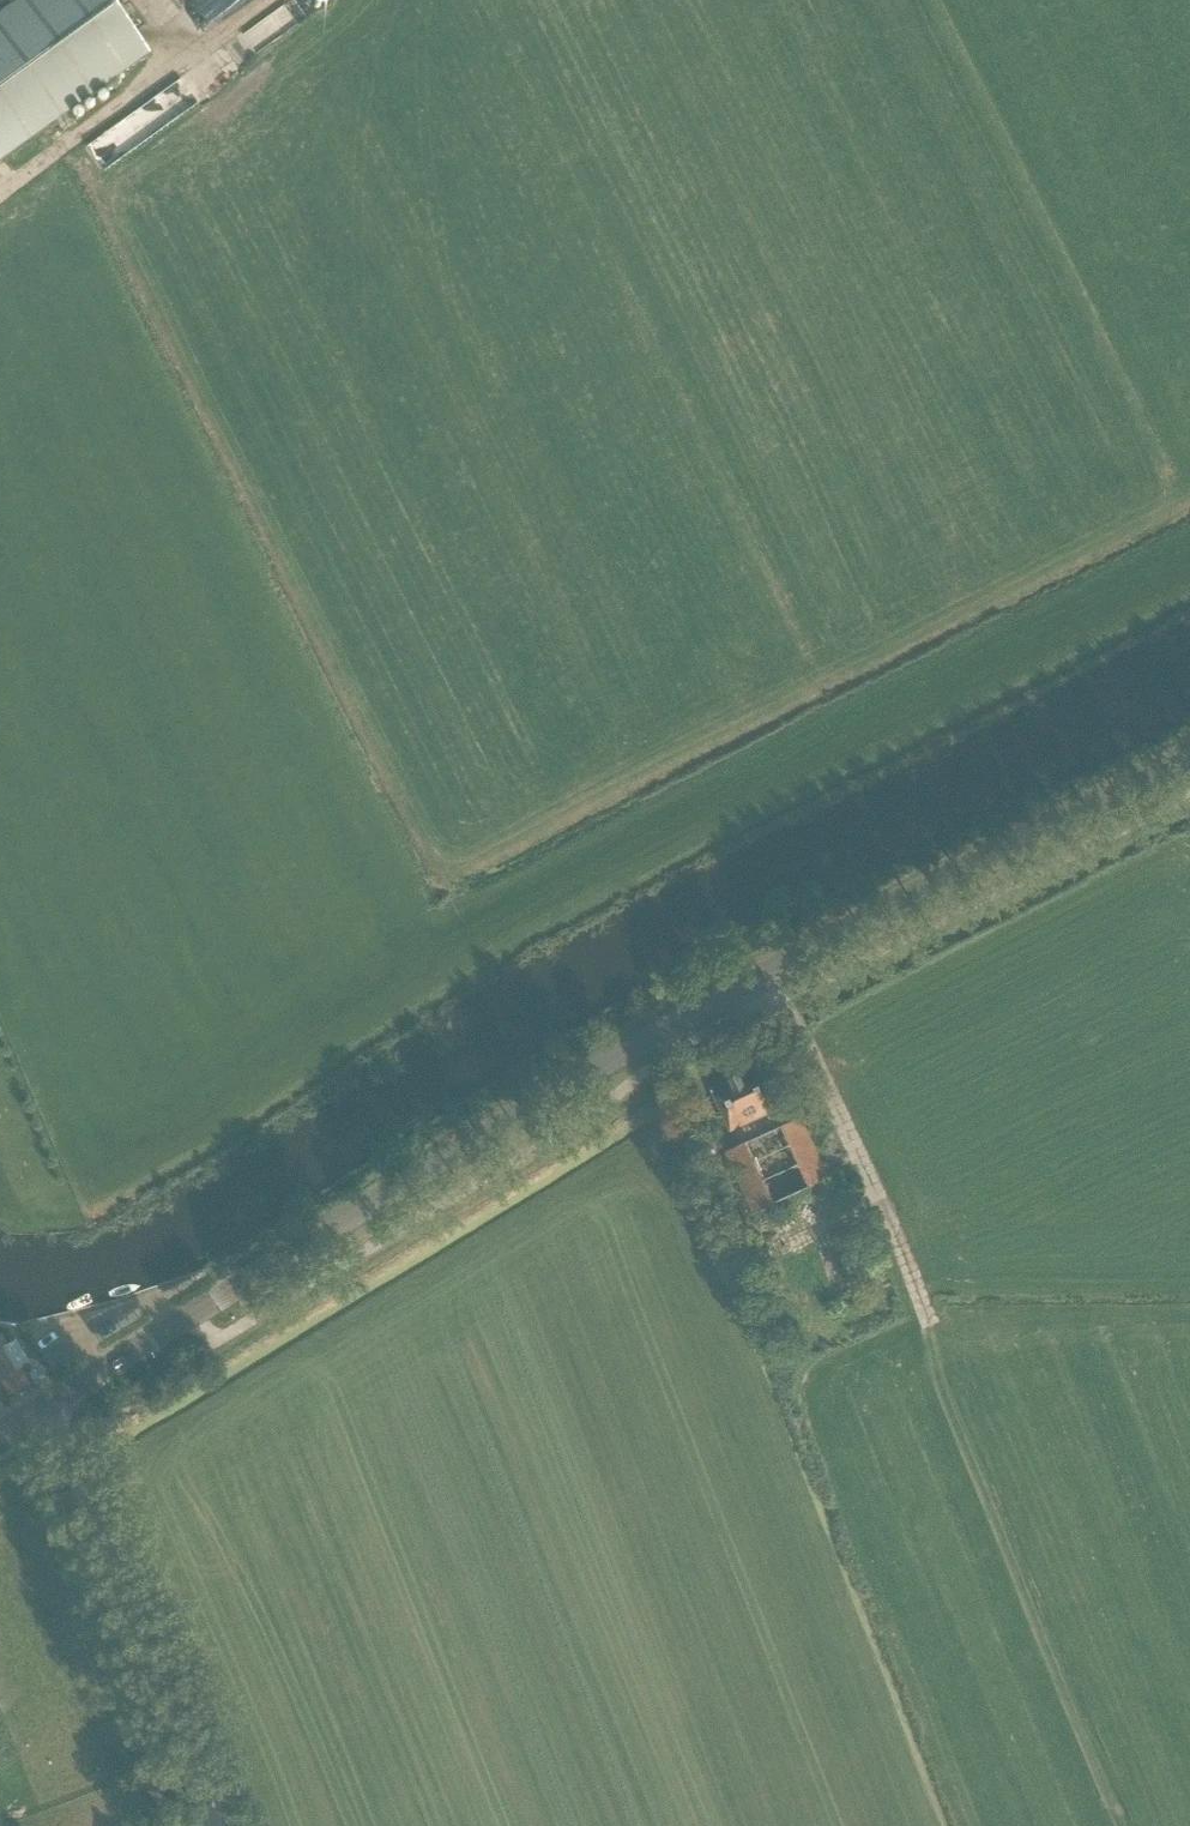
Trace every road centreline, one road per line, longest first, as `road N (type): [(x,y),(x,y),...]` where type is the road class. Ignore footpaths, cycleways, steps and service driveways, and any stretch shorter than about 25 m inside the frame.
road 1 (tertiary): [(0,1430),(652,1037),(1189,753)]

